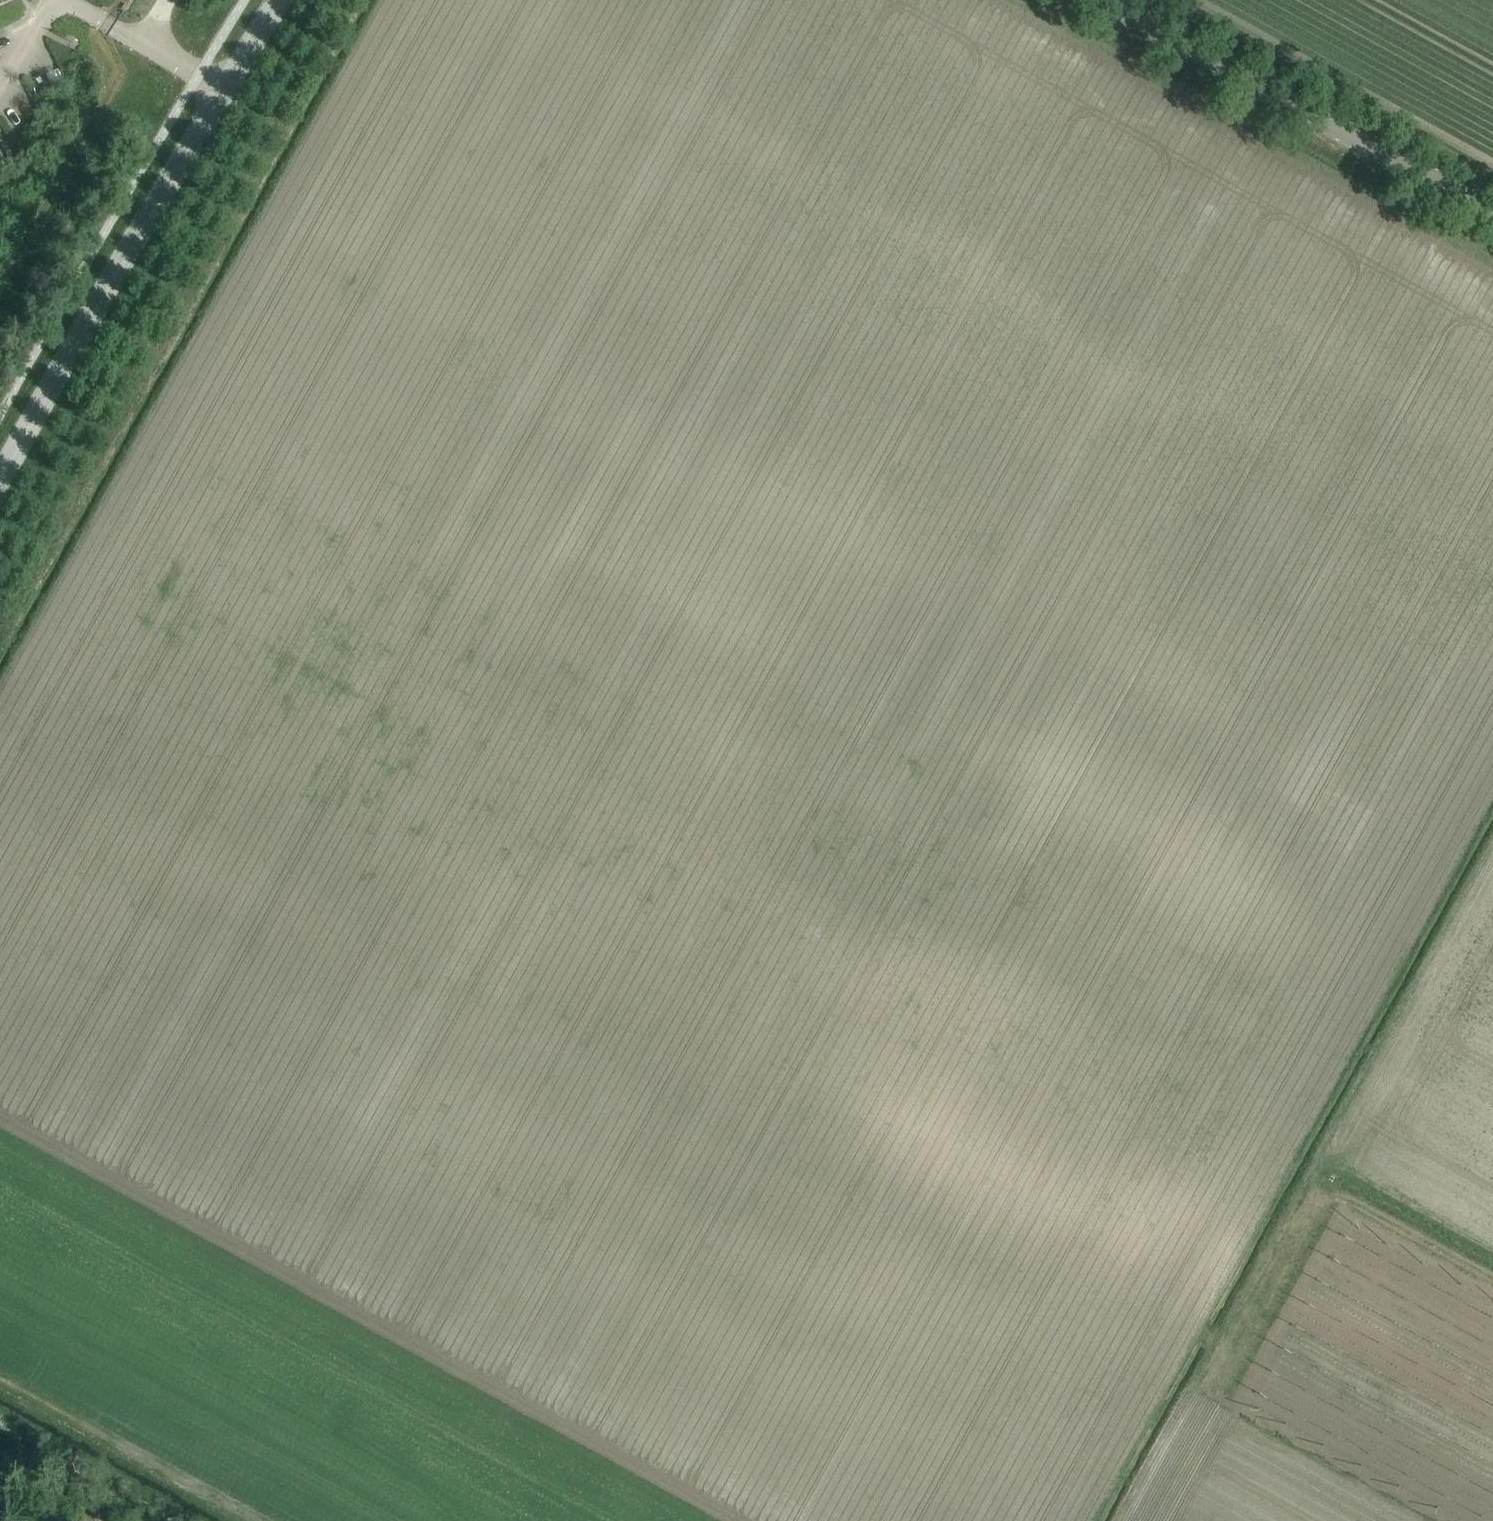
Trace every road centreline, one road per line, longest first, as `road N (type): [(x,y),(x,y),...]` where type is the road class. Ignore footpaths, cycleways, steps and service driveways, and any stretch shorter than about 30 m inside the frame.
road 1 (tertiary): [(0,482),(281,0)]
road 2 (unclassified): [(1492,214),(1105,0)]

